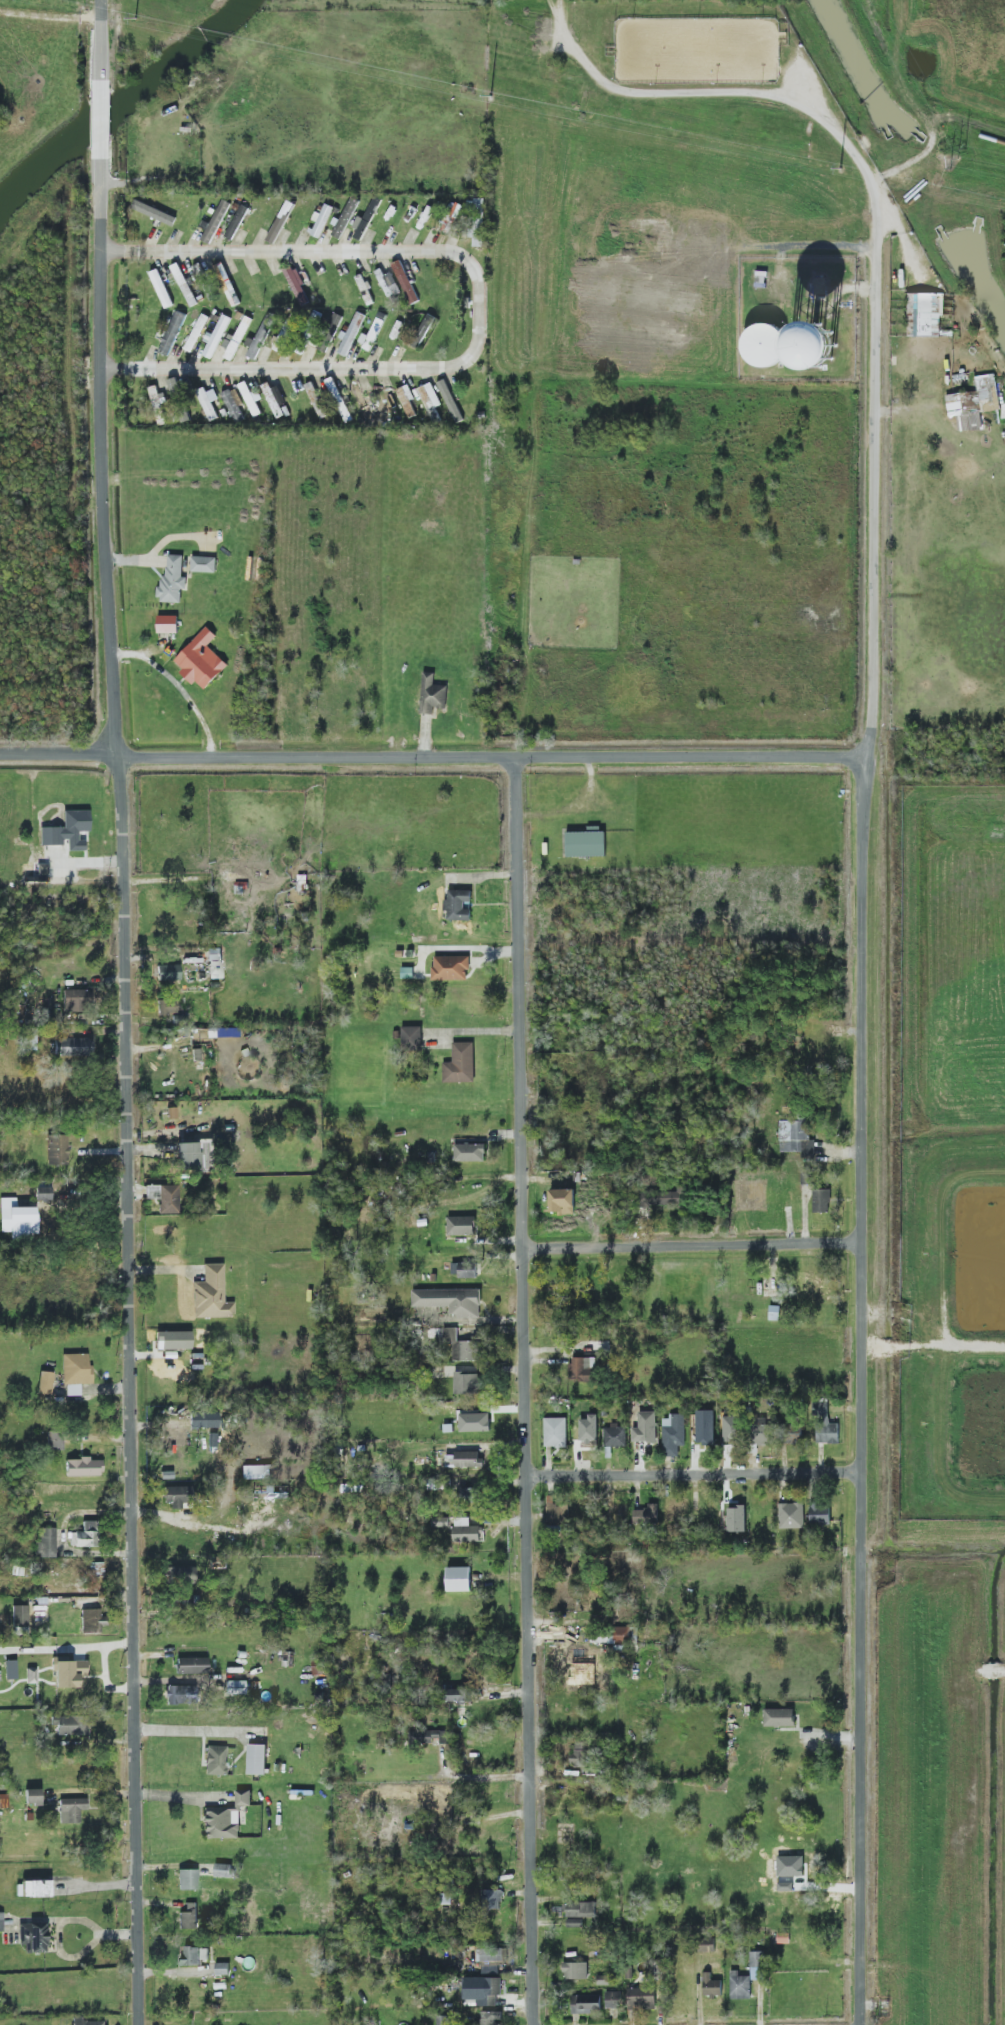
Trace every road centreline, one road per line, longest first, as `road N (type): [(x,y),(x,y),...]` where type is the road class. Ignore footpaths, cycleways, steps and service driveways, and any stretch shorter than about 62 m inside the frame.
road 1 (residential): [(135,1680),(123,892),(108,539),(108,148)]
road 2 (residential): [(862,1696),(863,870),(878,193)]
road 3 (residential): [(529,1688),(518,758)]
road 4 (residential): [(870,755),(0,754)]
road 5 (residential): [(108,253),(471,258),(481,346),(460,370),(106,371)]
road 6 (residential): [(135,1680),(139,2024)]
road 7 (residential): [(862,1245),(524,1248)]
road 8 (residential): [(529,1688),(534,2024)]
road 9 (residential): [(862,1475),(527,1475)]
road 10 (residential): [(862,1696),(861,2024)]

